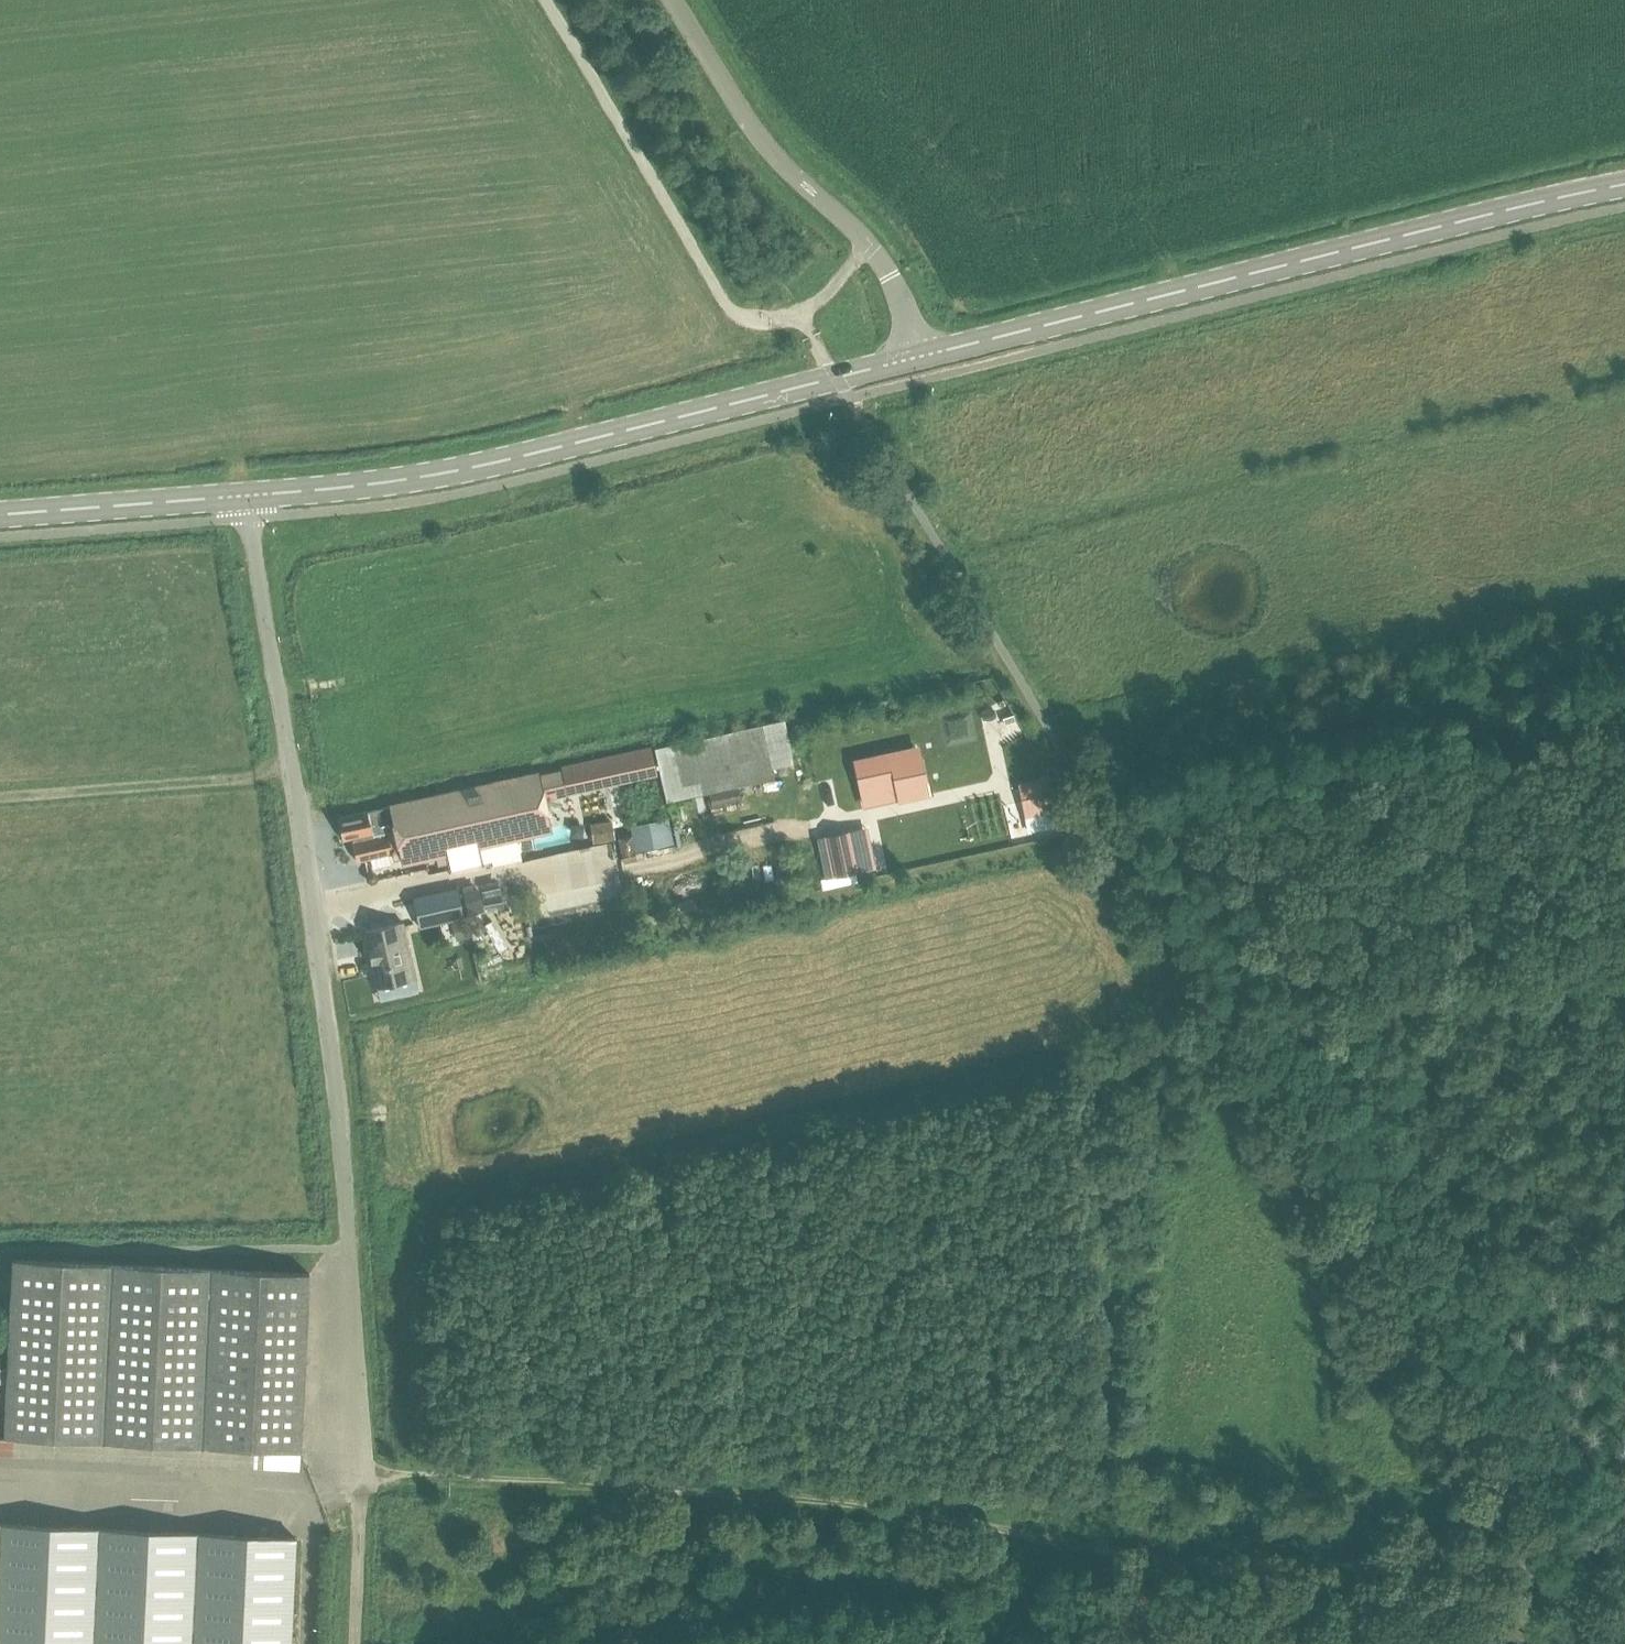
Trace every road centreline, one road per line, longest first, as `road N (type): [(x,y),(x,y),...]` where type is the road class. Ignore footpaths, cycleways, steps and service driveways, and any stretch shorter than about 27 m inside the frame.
road 1 (unclassified): [(359,1473),(342,1131),(316,906),(247,494)]
road 2 (tertiary): [(919,357),(1624,184)]
road 3 (tertiary): [(247,494),(431,474),(919,357)]
road 4 (tertiary): [(919,357),(891,274),(760,138),(674,0)]
road 5 (track): [(359,1473),(641,1489)]
road 6 (tertiary): [(0,514),(247,494)]
road 7 (track): [(360,1500),(355,1643)]

